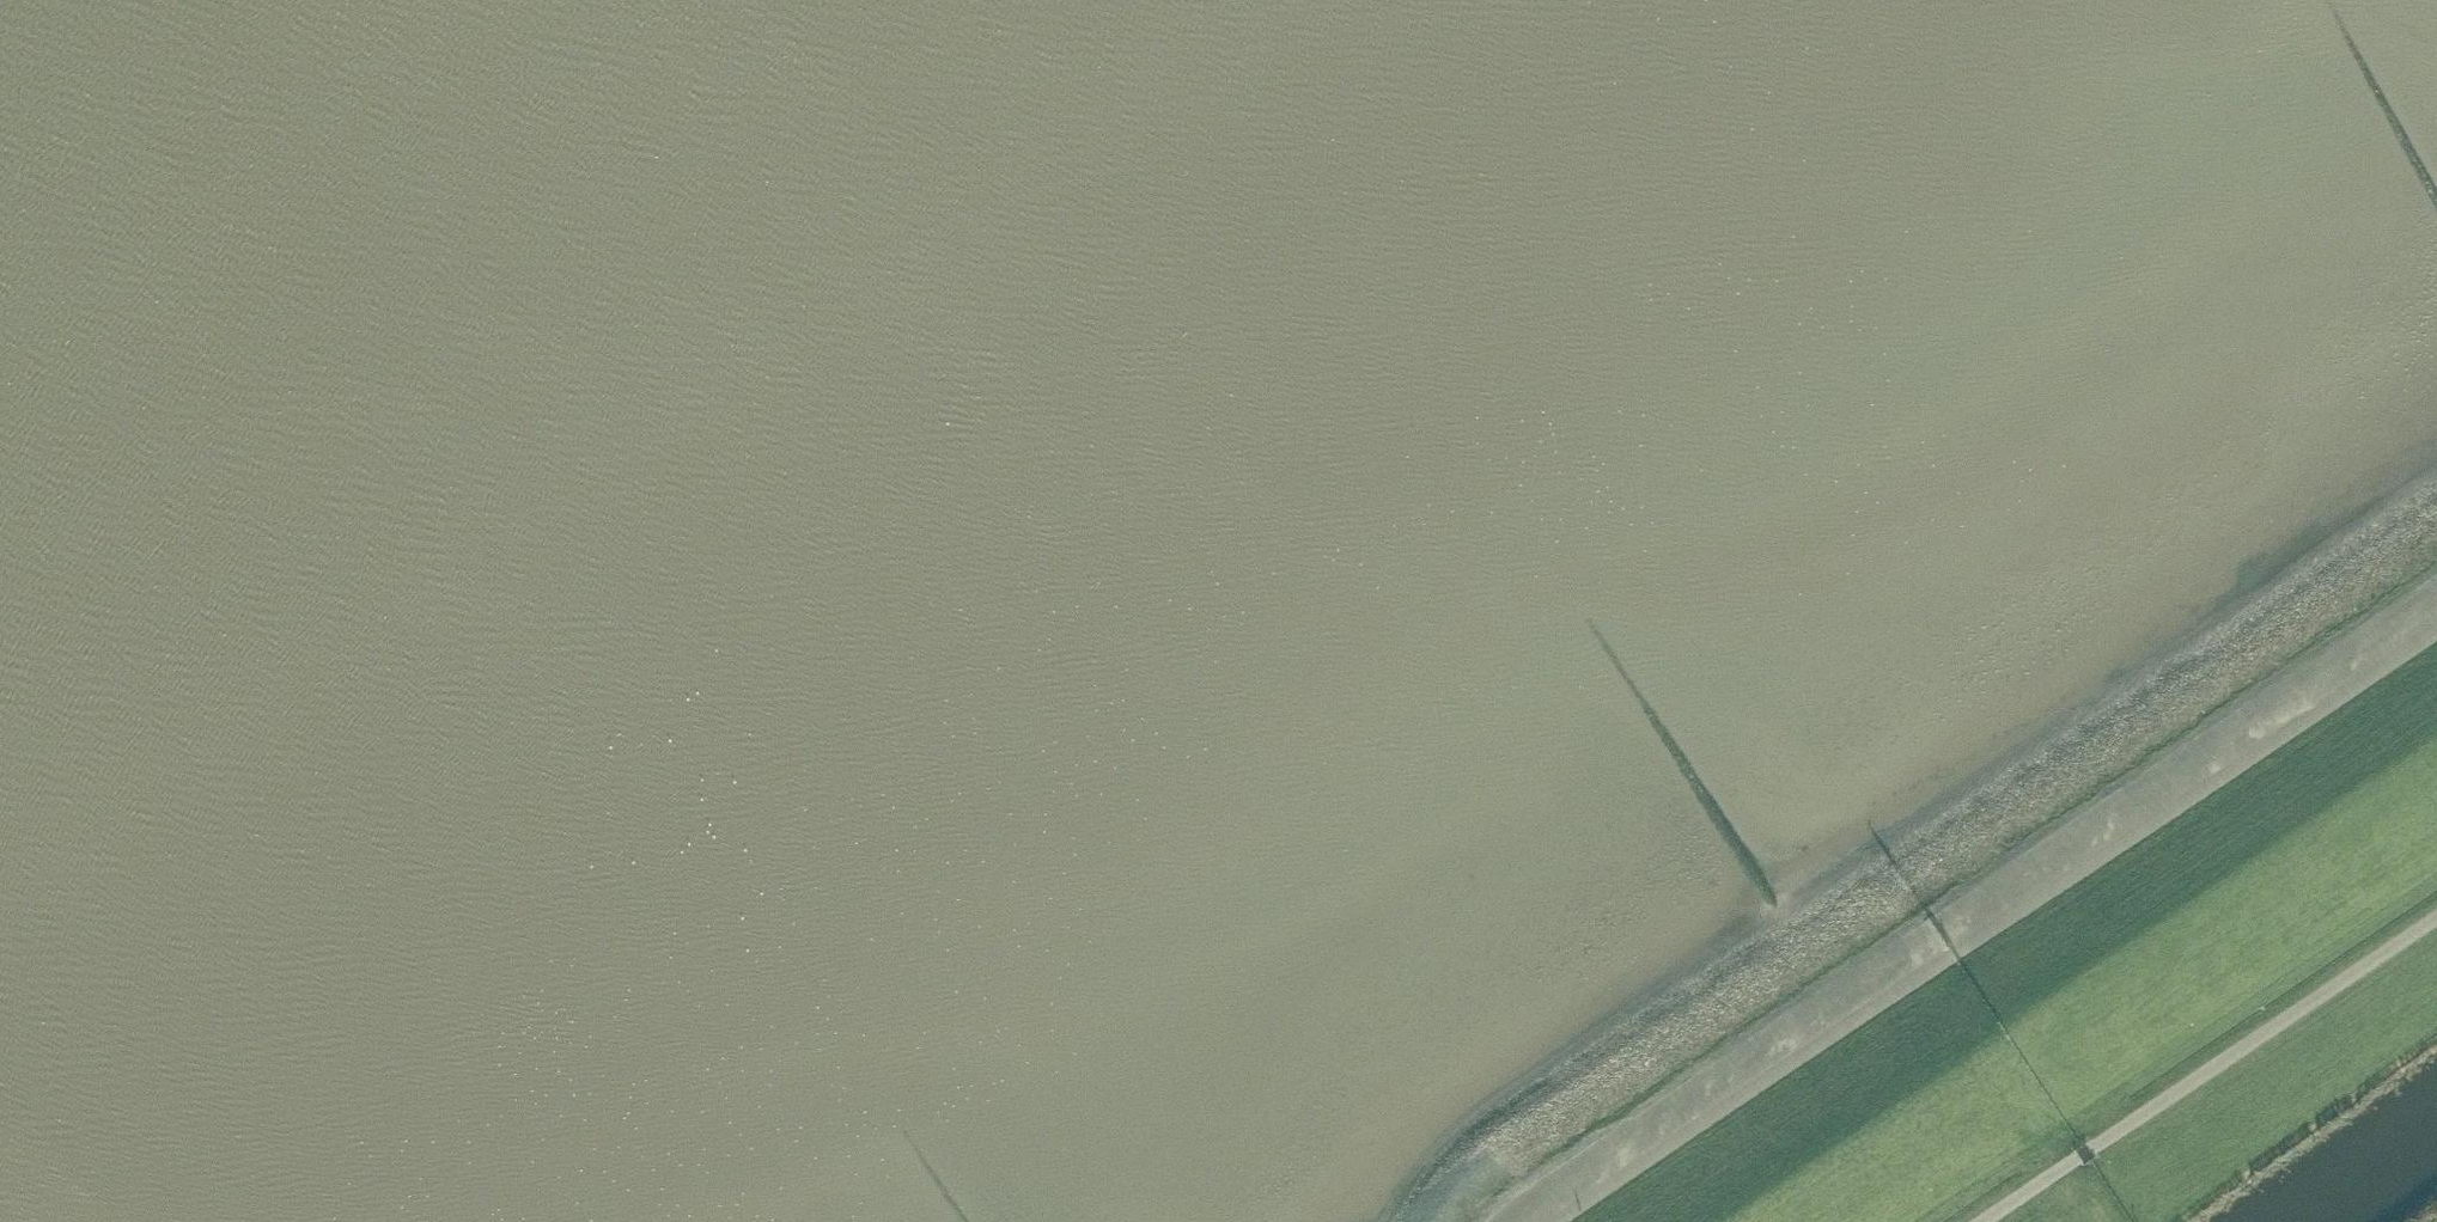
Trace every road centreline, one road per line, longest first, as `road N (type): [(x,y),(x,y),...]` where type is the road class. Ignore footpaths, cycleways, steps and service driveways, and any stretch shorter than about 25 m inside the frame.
road 1 (unclassified): [(1983,1221),(2436,917)]

